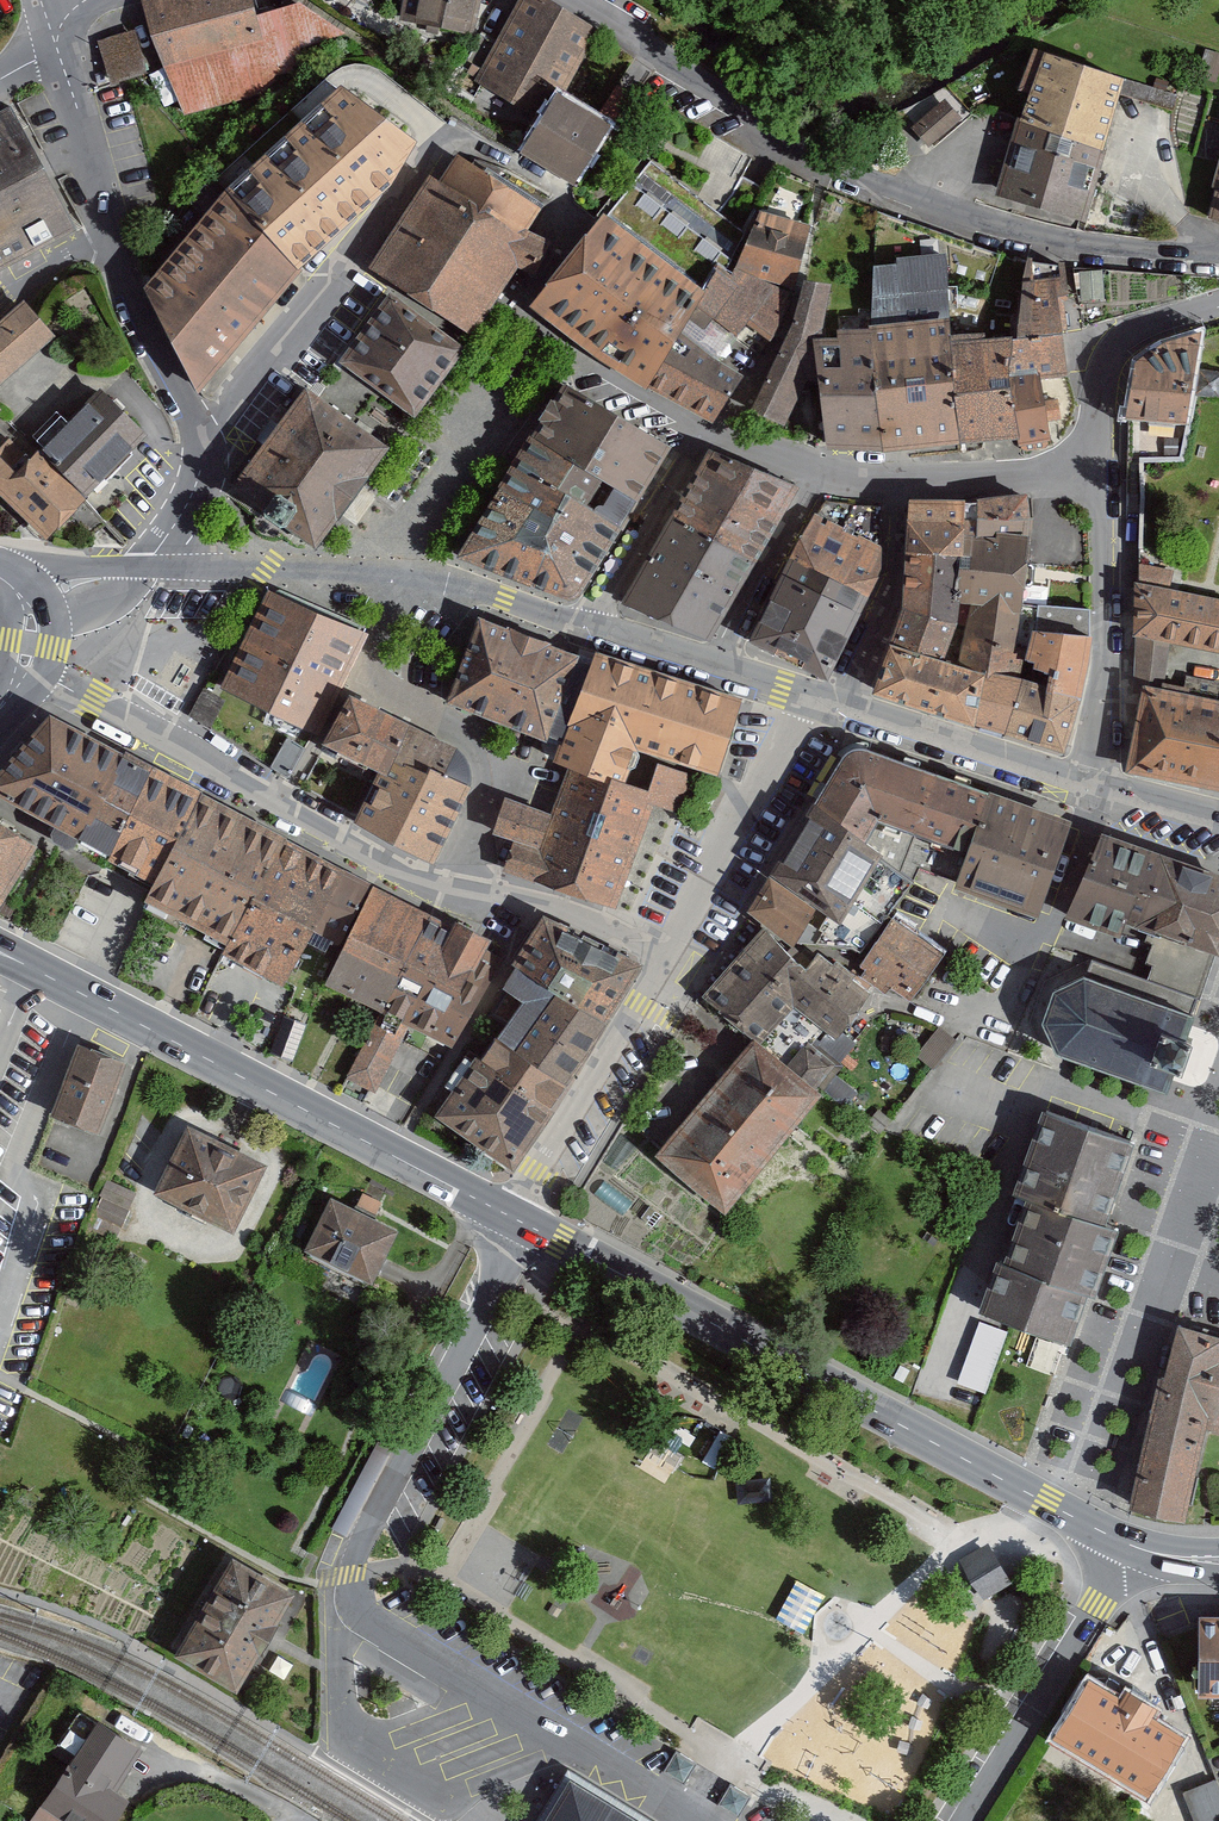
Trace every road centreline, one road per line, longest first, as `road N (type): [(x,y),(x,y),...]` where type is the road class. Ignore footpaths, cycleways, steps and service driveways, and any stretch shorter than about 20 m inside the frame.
road 1 (residential): [(518,1219),(498,1282),(353,1564),(353,1601),(708,1820)]
road 2 (residential): [(571,0),(855,175),(1040,236),(1218,254)]
road 3 (tertiary): [(518,1219),(1124,1542)]
road 4 (tertiary): [(0,954),(518,1219)]
road 5 (residential): [(20,671),(94,701),(393,864),(463,886)]
road 6 (residential): [(463,886),(489,772),(475,735),(458,717),(389,678),(377,662),(378,628),(400,576)]
road 7 (residential): [(148,565),(193,492),(203,456),(200,431),(124,289),(111,244)]
road 8 (residential): [(964,1820),(1124,1542)]
road 9 (residential): [(1088,786),(1103,623),(1100,472)]
road 10 (residential): [(669,952),(536,1171),(518,1219)]
road 11 (residential): [(808,695),(669,952)]
road 12 (residential): [(1088,786),(843,706)]
road 13 (residential): [(400,576),(148,565)]
road 14 (residential): [(1100,472),(1100,395),(1111,353),(1135,330),(1218,304)]
road 15 (residential): [(843,706),(896,576),(896,476)]
road 16 (residential): [(704,432),(587,627)]
road 17 (residential): [(717,667),(817,471)]
road 18 (residential): [(463,886),(546,897),(669,952)]
road 19 (residential): [(1100,472),(896,476)]
road 20 (residential): [(111,244),(57,48)]
road 21 (residential): [(587,627),(448,580),(400,576)]
road 22 (residential): [(704,432),(542,334)]
road 23 (residential): [(148,565),(61,566),(10,584)]
road 24 (residential): [(301,1820),(178,1753)]
road 25 (residential): [(717,667),(587,627)]
road 26 (residential): [(1218,822),(1088,786)]
road 27 (residential): [(32,625),(98,608),(148,565)]
road 28 (unclassified): [(0,300),(75,253),(111,244)]

